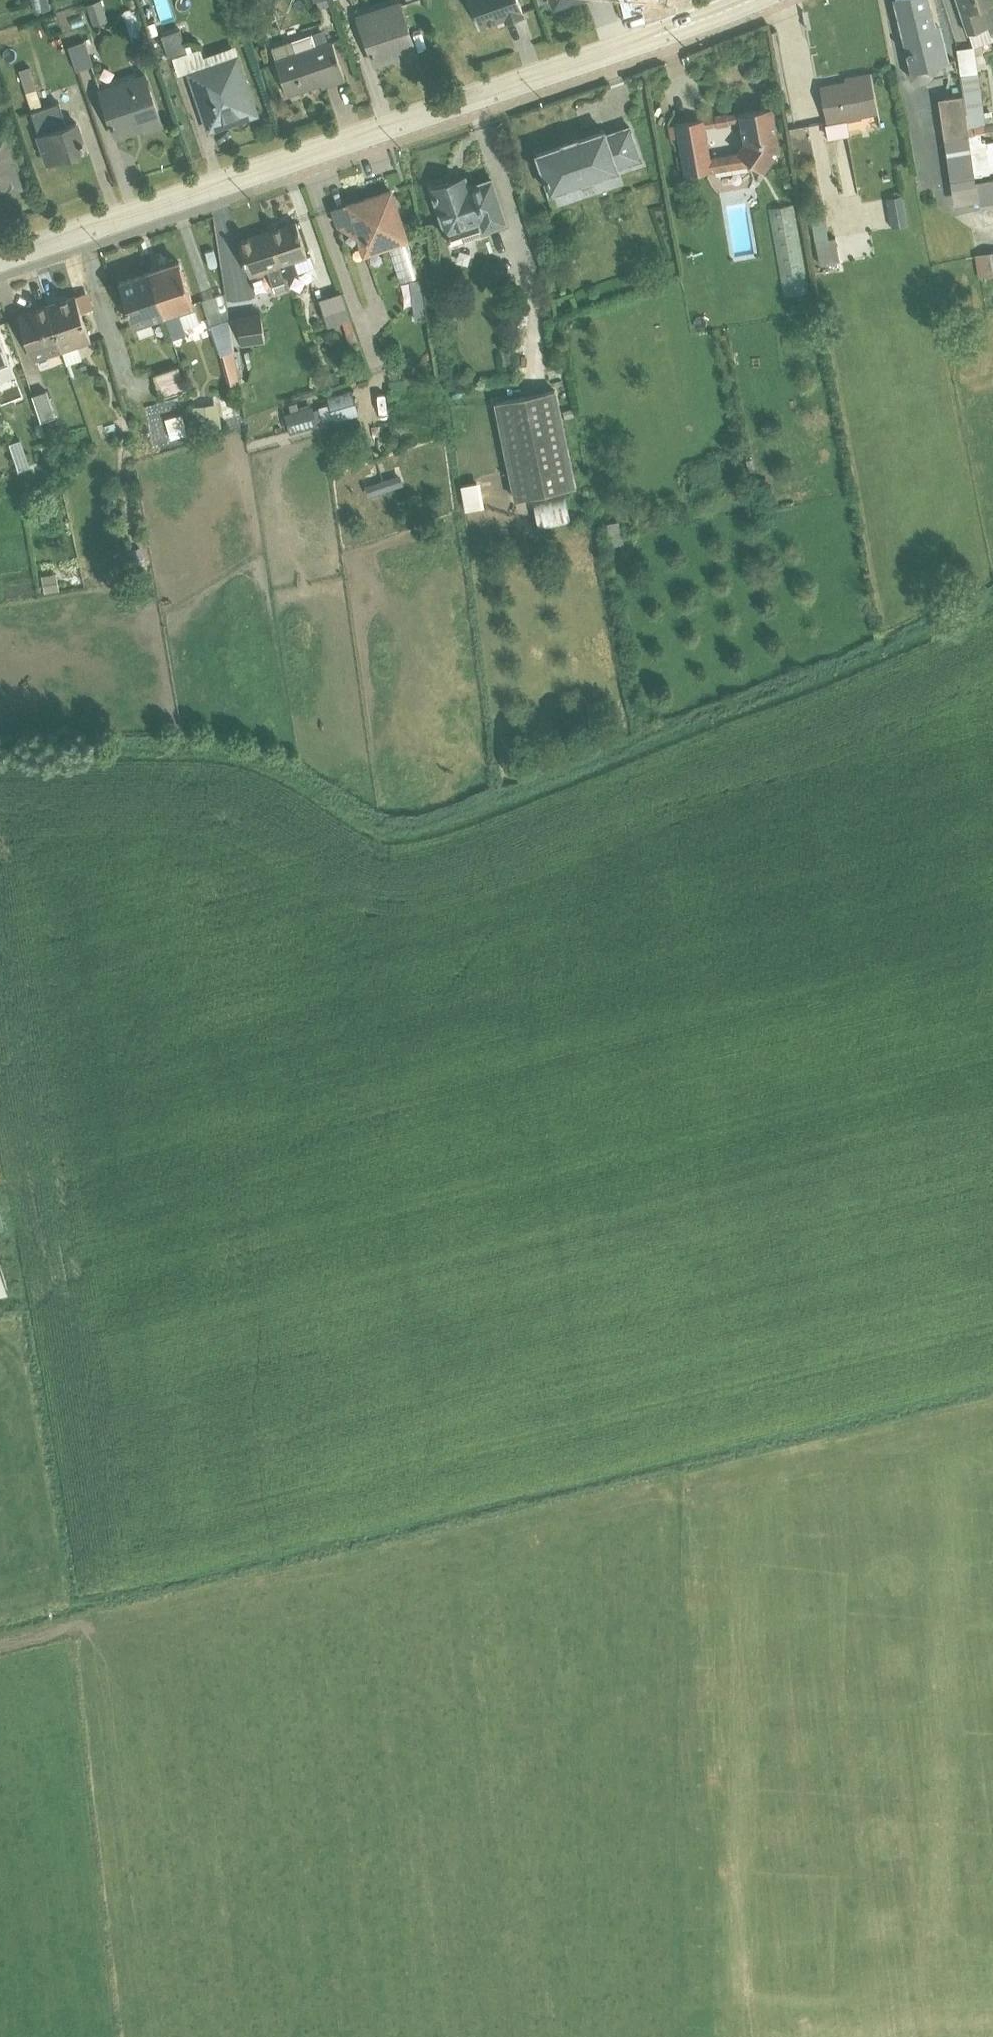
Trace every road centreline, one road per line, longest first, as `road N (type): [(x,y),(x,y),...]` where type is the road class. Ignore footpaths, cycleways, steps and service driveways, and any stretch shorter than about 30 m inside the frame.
road 1 (tertiary): [(0,260),(754,0)]

